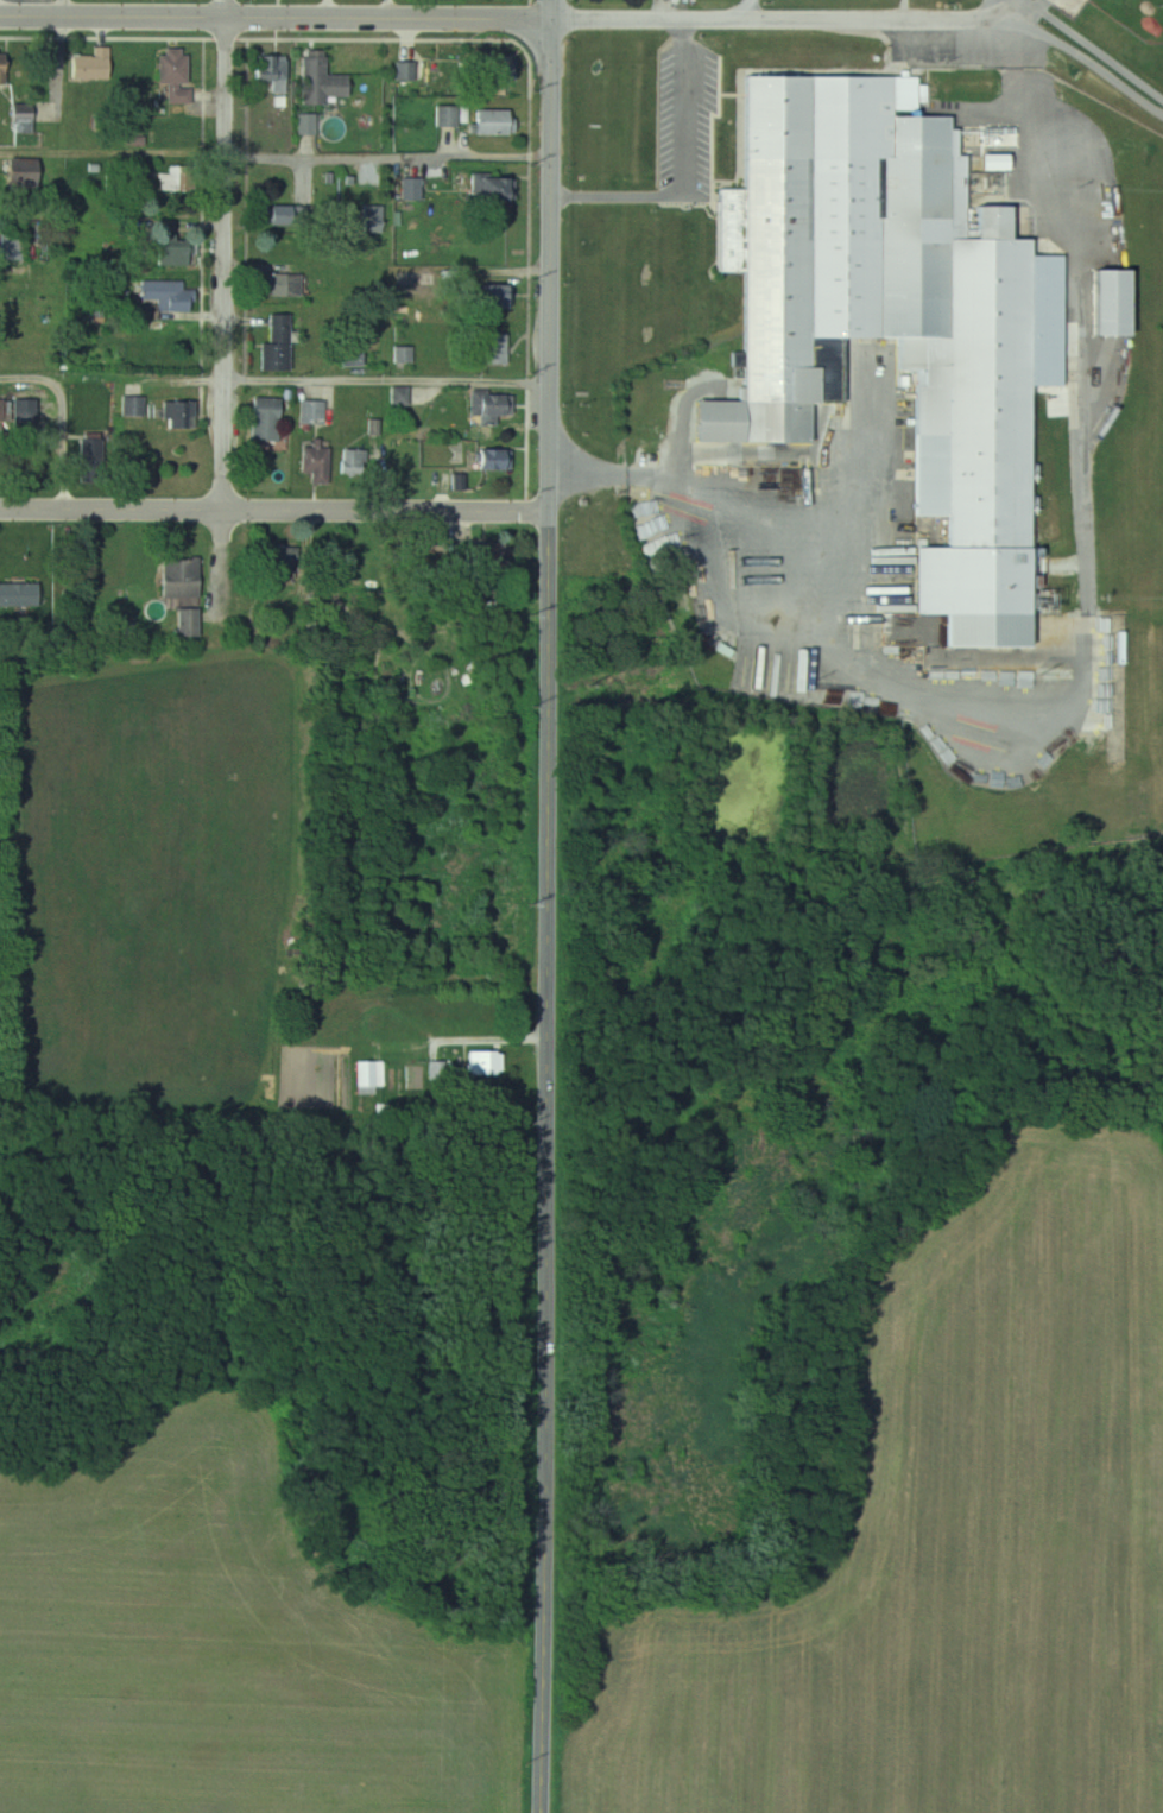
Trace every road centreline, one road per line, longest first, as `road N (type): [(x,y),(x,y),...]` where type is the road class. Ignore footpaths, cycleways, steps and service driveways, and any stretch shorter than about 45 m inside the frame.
road 1 (residential): [(544,1812),(551,514)]
road 2 (residential): [(555,20),(997,20),(1075,52),(1162,115)]
road 3 (residential): [(0,17),(555,20)]
road 4 (residential): [(551,514),(0,509)]
road 5 (residential): [(555,0),(551,514)]
road 6 (residential): [(226,510),(229,0)]

